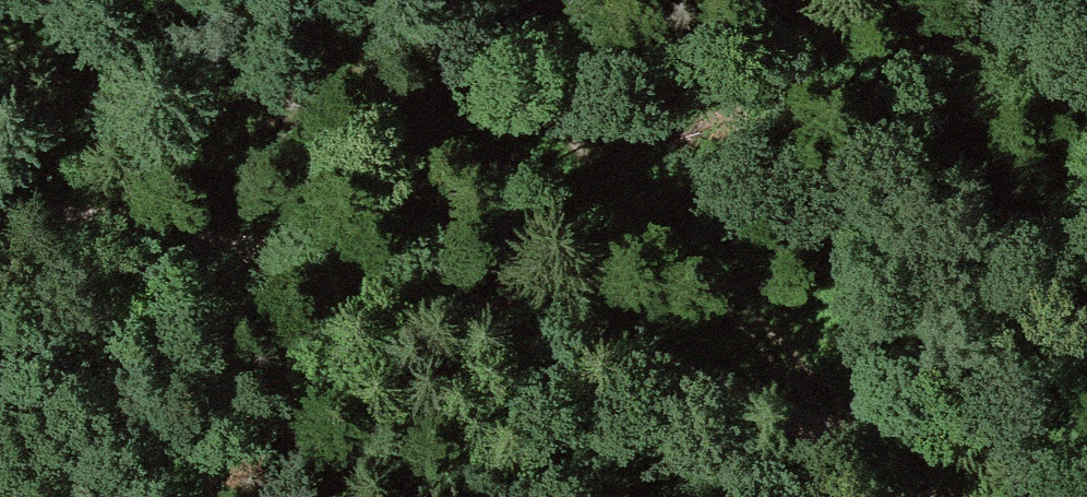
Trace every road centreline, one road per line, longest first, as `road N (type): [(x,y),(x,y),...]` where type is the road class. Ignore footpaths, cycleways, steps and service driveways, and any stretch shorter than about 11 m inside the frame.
road 1 (track): [(905,496),(742,402),(589,343),(370,279),(0,208)]
road 2 (track): [(857,462),(494,0)]

